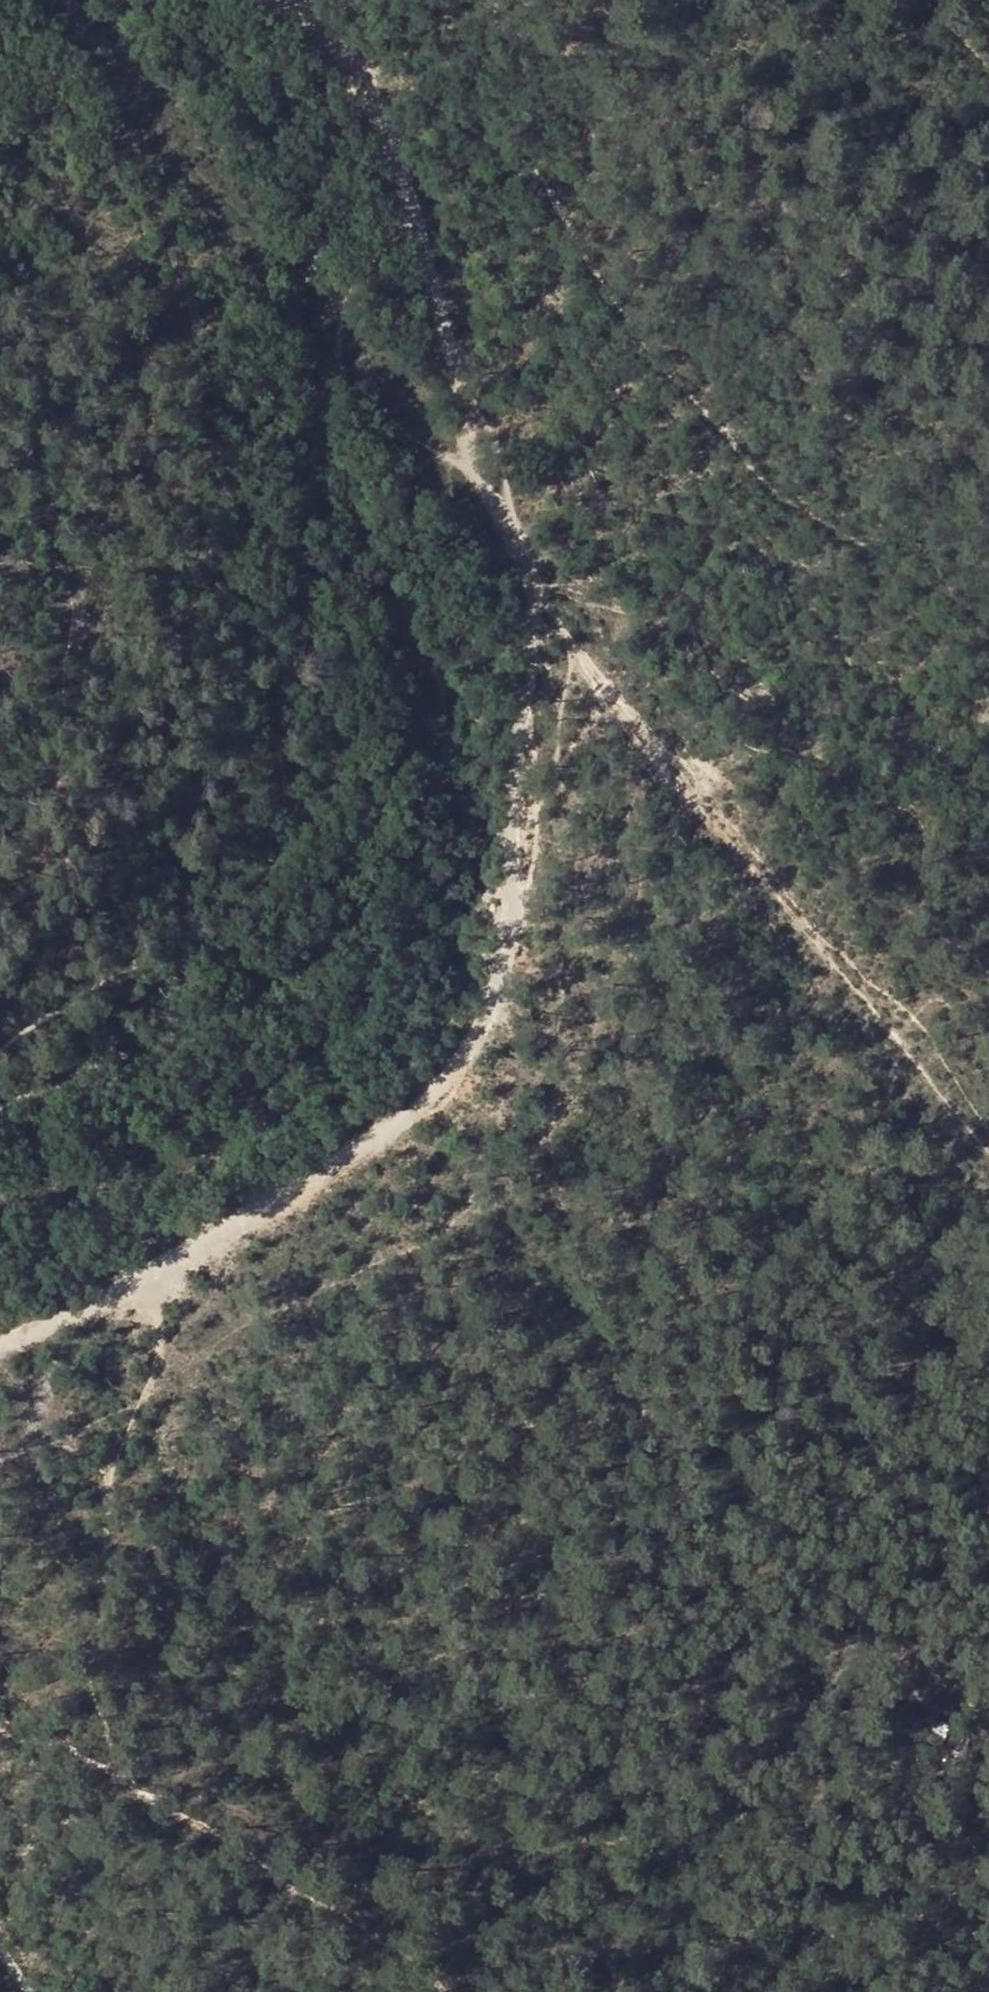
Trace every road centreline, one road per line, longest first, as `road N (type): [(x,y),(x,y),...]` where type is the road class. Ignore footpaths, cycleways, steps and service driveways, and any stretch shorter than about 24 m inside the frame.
road 1 (track): [(0,1354),(165,1278),(367,1156),(439,1081),(504,992),(540,707),(539,636)]
road 2 (track): [(539,636),(486,493),(428,383),(372,93),(322,35),(273,0)]
road 3 (track): [(988,1158),(941,1122),(832,975),(539,636)]

